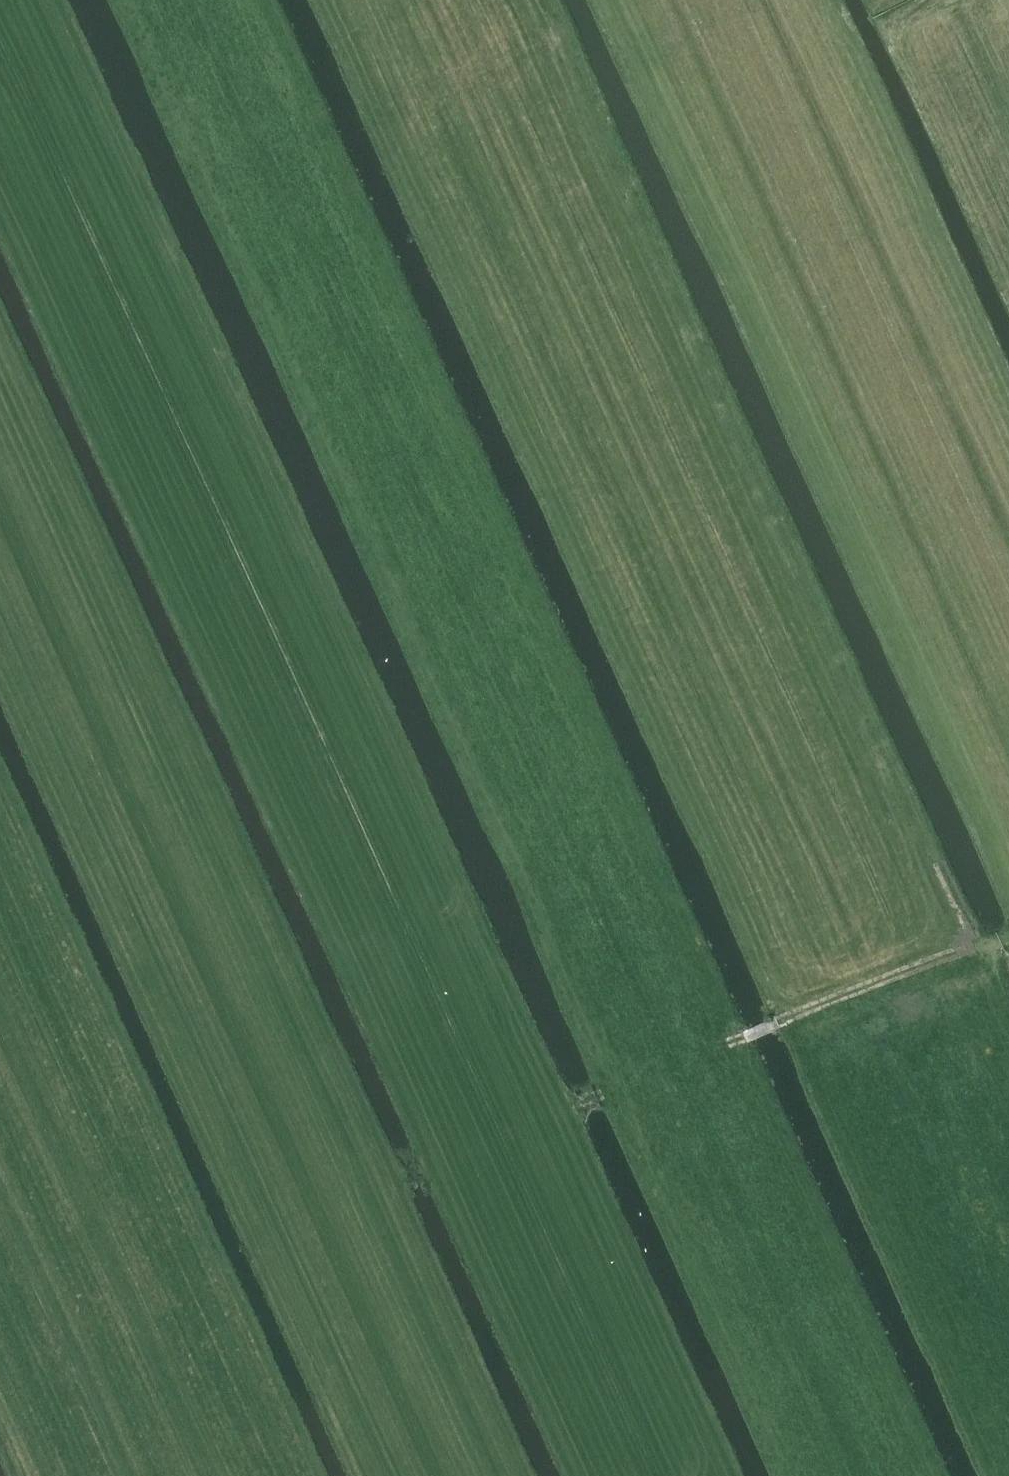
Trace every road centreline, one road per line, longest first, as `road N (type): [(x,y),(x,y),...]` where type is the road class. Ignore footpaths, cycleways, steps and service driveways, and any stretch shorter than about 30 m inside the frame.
road 1 (track): [(540,0),(971,932),(964,951),(720,1047)]

